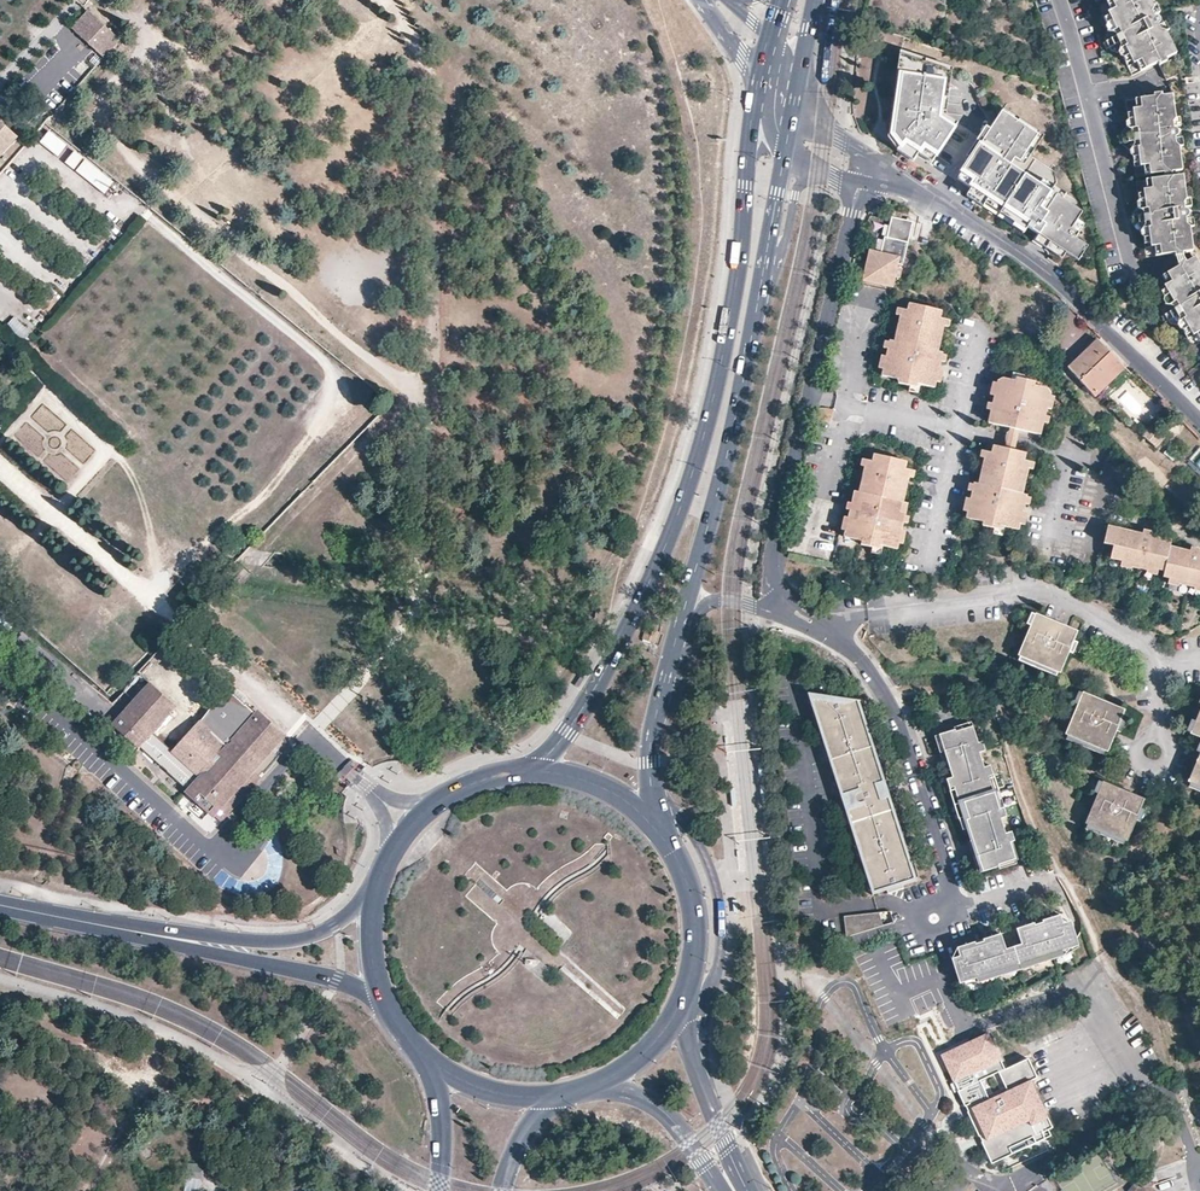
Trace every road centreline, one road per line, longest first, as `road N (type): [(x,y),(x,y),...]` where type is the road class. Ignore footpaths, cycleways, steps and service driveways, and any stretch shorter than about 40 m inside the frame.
road 1 (primary): [(763,87),(721,378),(697,466),(622,639),(567,733),(530,770)]
road 2 (track): [(41,150),(142,212),(330,366),(338,391),(329,437),(278,495),(248,516),(214,512),(170,532),(152,566),(151,601)]
road 3 (primary): [(659,706),(729,462),(766,273)]
road 4 (residential): [(861,181),(777,533),(772,570),(785,605)]
road 5 (residential): [(785,605),(829,628),(860,659),(895,715),(958,912)]
road 6 (residential): [(1199,423),(1048,278),(923,191)]
road 7 (secondary): [(0,905),(217,945)]
road 8 (primary): [(530,770),(498,774),(439,801),(394,849),(376,891)]
road 9 (secondary): [(750,1190),(678,1010)]
road 10 (primary): [(678,1010),(694,965),(697,917),(685,871),(660,830)]
road 11 (residential): [(659,706),(704,606),(785,605)]
road 12 (secondary): [(217,945),(232,957),(337,978),(385,1001)]
road 13 (secondary): [(376,891),(308,936),(217,945)]
road 14 (secondary): [(599,1083),(670,1115),(723,1190)]
road 15 (primary): [(660,830),(602,785),(530,770)]
road 16 (primary): [(435,1063),(493,1091),(558,1094)]
road 17 (primary): [(435,1063),(444,1126),(438,1190)]
road 18 (primary): [(660,830),(650,782),(659,706)]
road 19 (primary): [(766,273),(786,153)]

